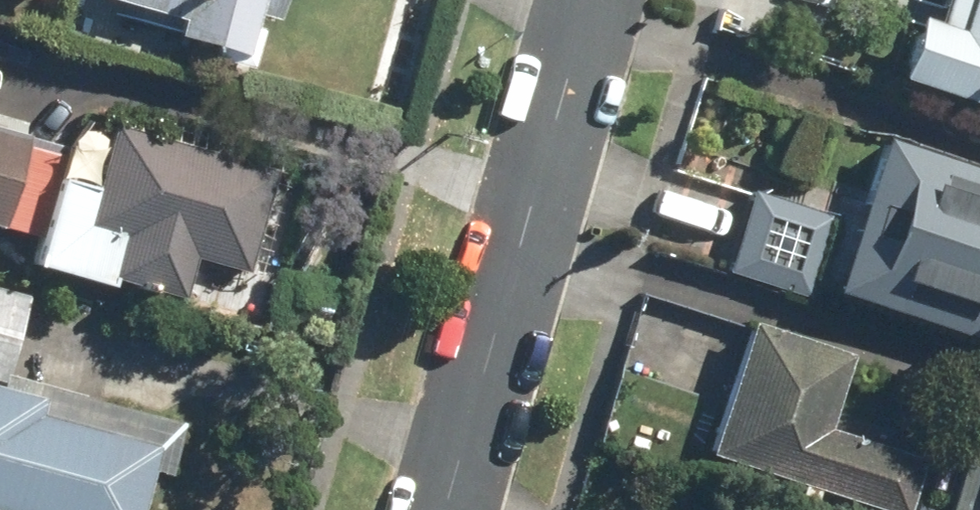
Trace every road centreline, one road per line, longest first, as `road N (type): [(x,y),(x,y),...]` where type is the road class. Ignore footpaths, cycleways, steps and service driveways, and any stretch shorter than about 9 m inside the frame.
road 1 (residential): [(448,509),(594,0)]

